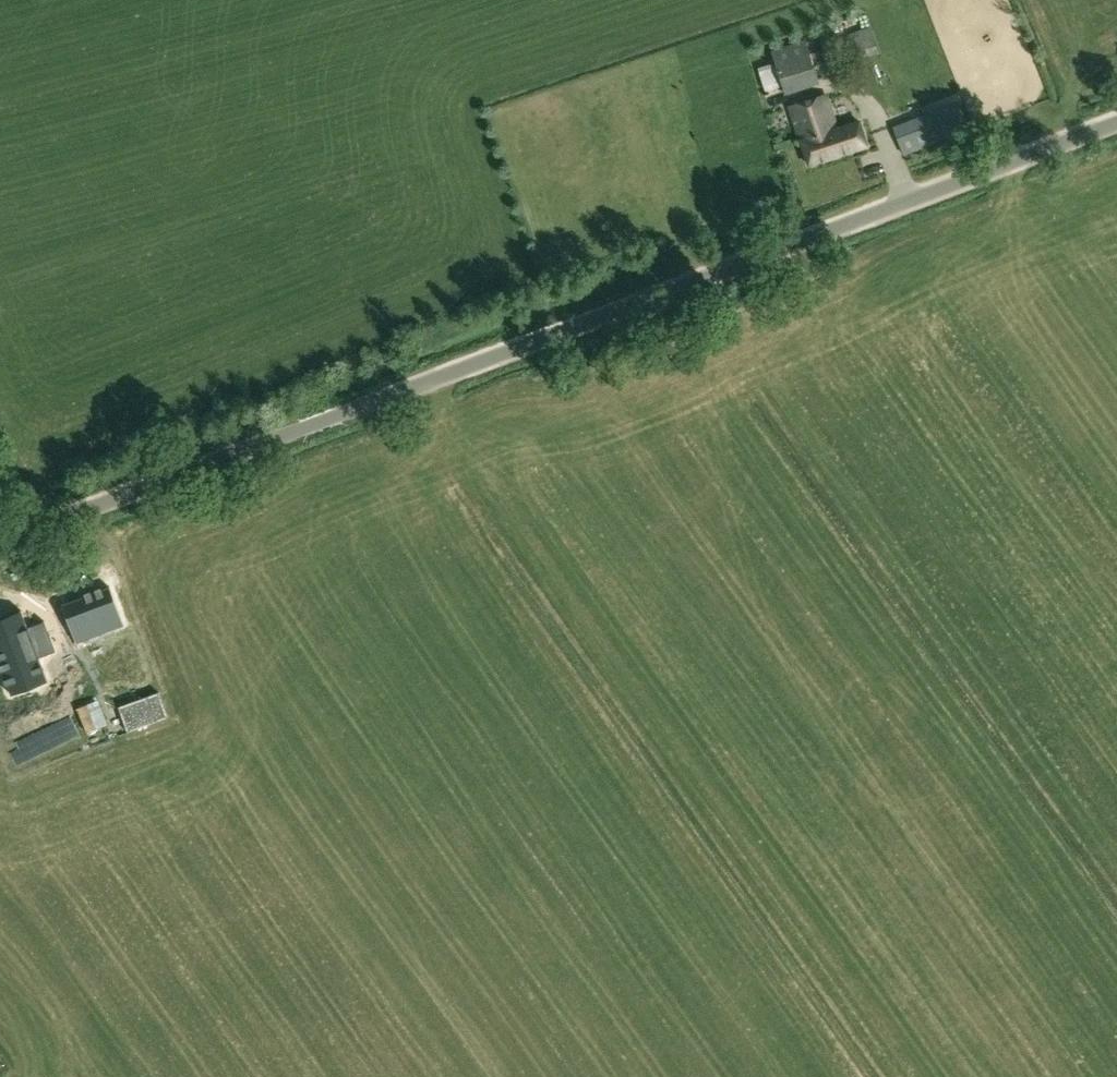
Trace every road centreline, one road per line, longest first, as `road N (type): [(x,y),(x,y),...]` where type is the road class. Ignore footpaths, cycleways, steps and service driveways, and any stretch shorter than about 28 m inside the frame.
road 1 (unclassified): [(0,539),(1116,120)]

